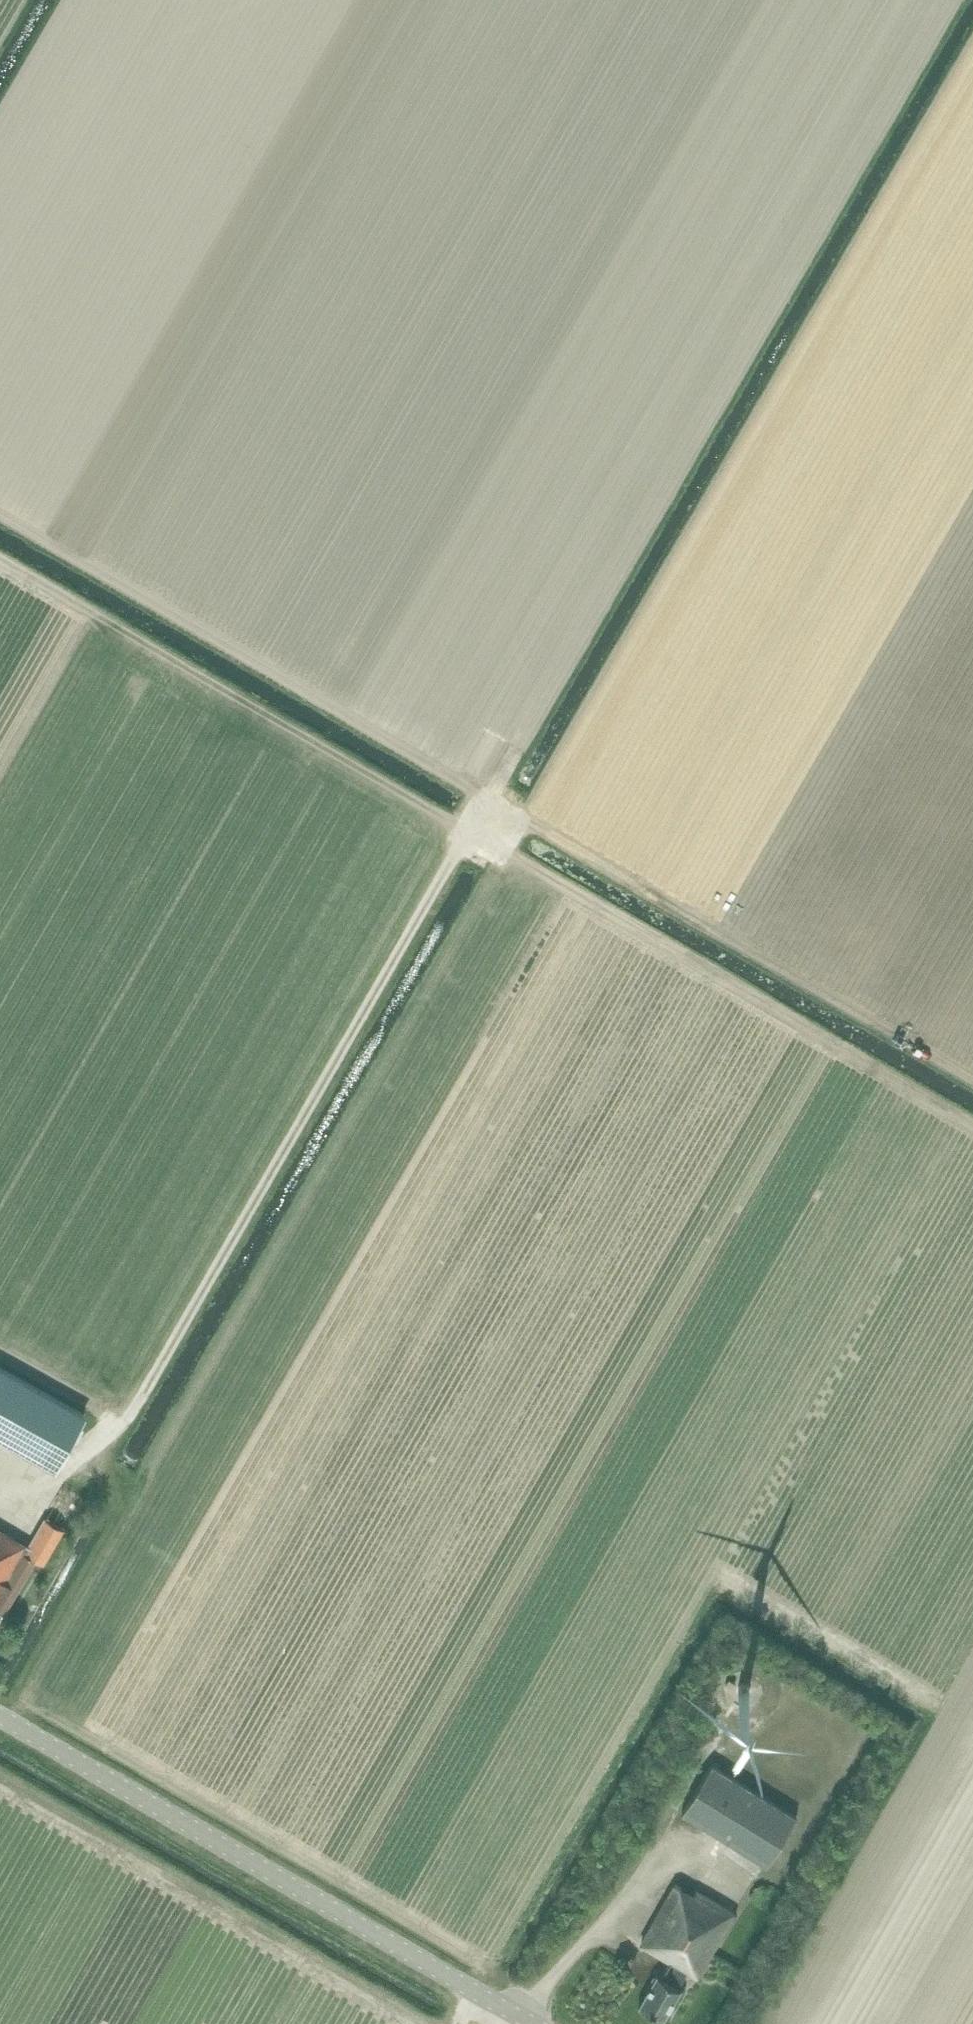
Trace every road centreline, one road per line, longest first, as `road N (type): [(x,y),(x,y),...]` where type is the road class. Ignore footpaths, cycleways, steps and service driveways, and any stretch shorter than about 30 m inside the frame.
road 1 (unclassified): [(532,2023),(0,1716)]

